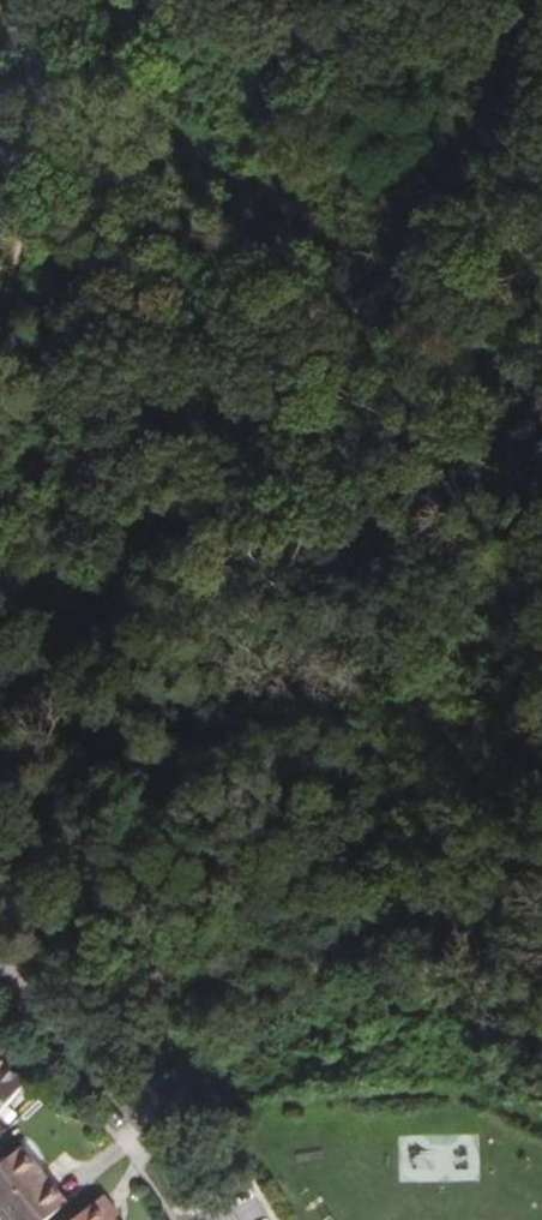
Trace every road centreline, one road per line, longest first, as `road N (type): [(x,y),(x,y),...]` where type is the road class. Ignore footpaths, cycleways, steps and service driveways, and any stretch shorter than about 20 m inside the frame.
road 1 (residential): [(215,1219),(164,1136),(0,974)]

